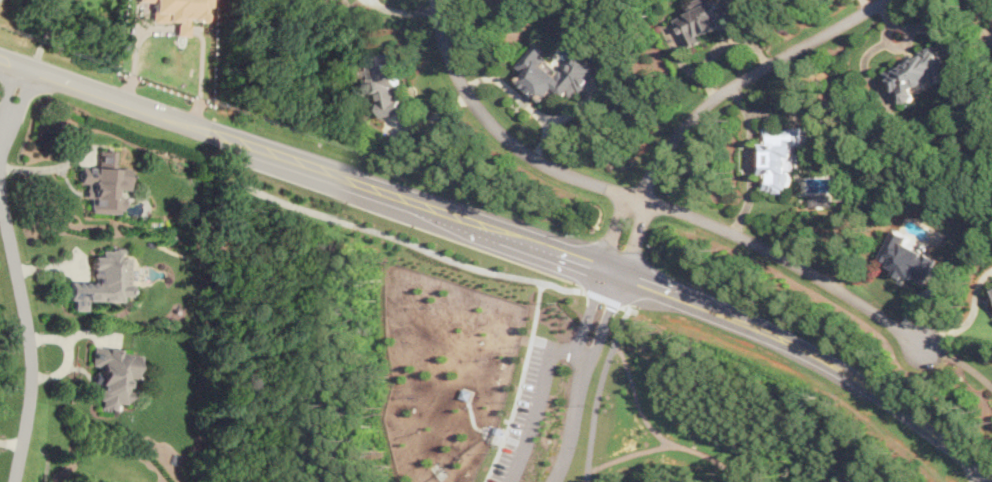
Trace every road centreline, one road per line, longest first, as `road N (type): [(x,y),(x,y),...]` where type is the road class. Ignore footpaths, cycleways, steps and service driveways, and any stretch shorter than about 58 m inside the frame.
road 1 (tertiary): [(991,475),(846,371),(761,326),(0,58)]
road 2 (residential): [(26,67),(0,158),(31,372),(14,481)]
road 3 (residential): [(885,0),(710,103),(654,168)]
road 4 (residential): [(685,212),(772,250),(925,346)]
road 5 (residential): [(438,0),(449,58),(496,129),(529,154),(598,184)]
road 6 (residential): [(551,481),(569,437),(584,355)]

